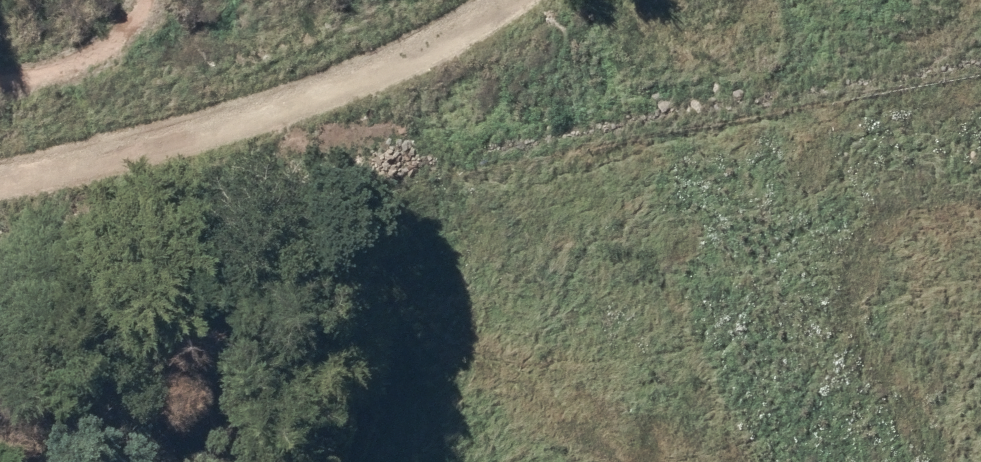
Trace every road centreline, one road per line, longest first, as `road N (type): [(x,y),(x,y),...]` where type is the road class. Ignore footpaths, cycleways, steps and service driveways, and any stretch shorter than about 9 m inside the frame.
road 1 (track): [(584,0),(452,86),(241,161),(0,216)]
road 2 (track): [(241,161),(368,303),(559,420),(676,461)]

